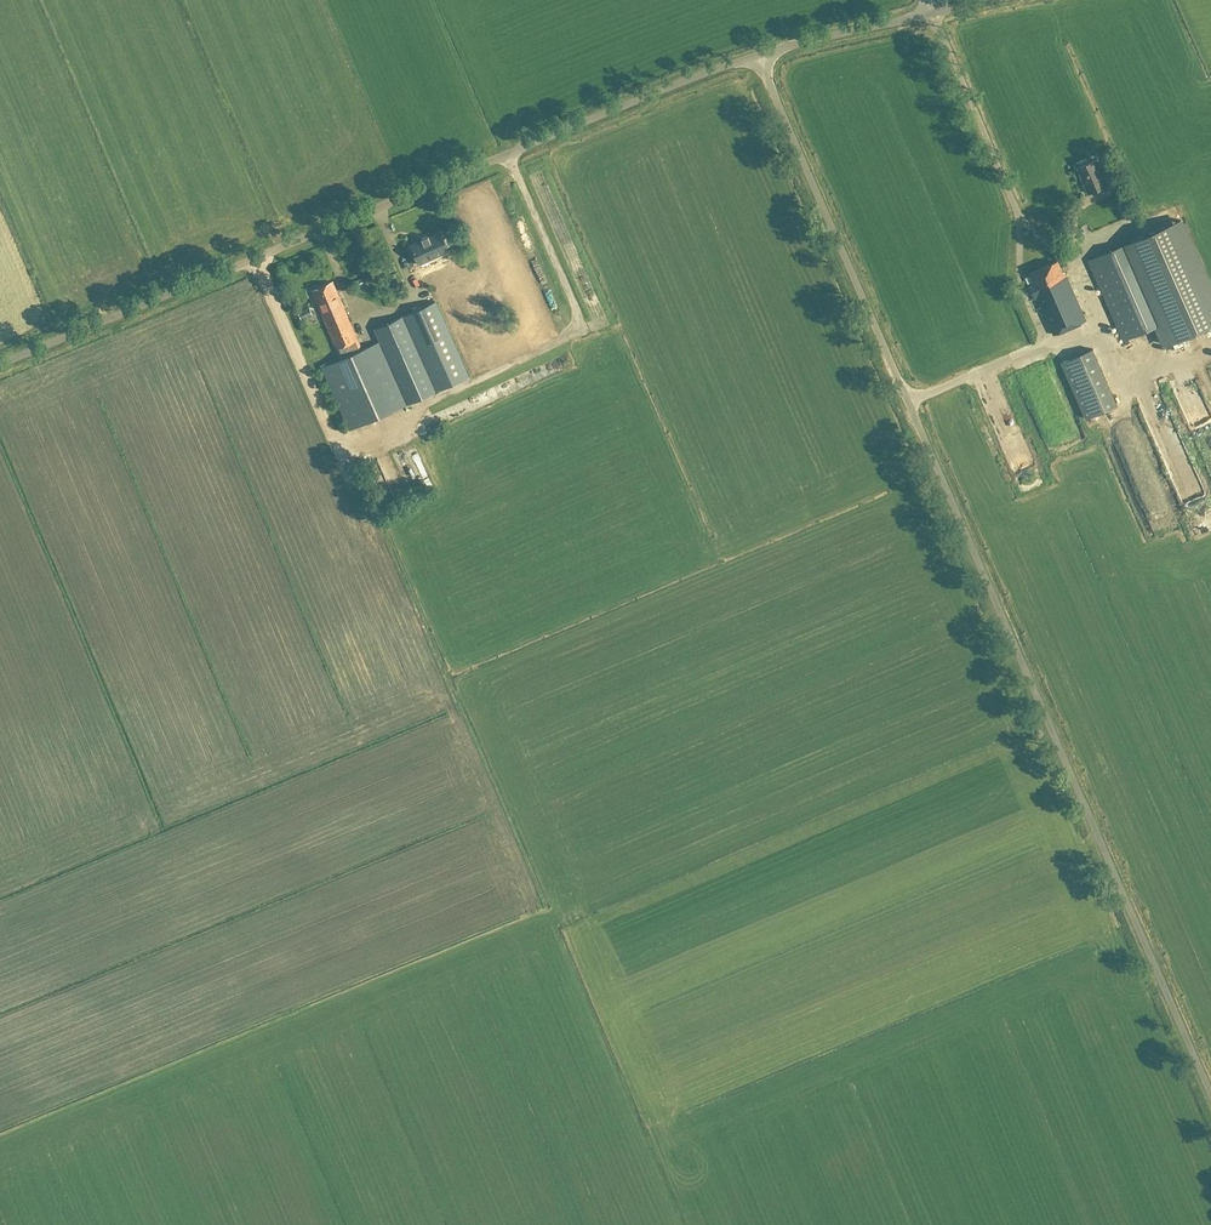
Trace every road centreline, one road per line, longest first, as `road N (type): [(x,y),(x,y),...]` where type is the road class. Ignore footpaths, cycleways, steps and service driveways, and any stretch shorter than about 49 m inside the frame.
road 1 (unclassified): [(1210,1082),(757,56)]
road 2 (unclassified): [(0,359),(757,56)]
road 3 (unclassified): [(757,56),(937,13)]

